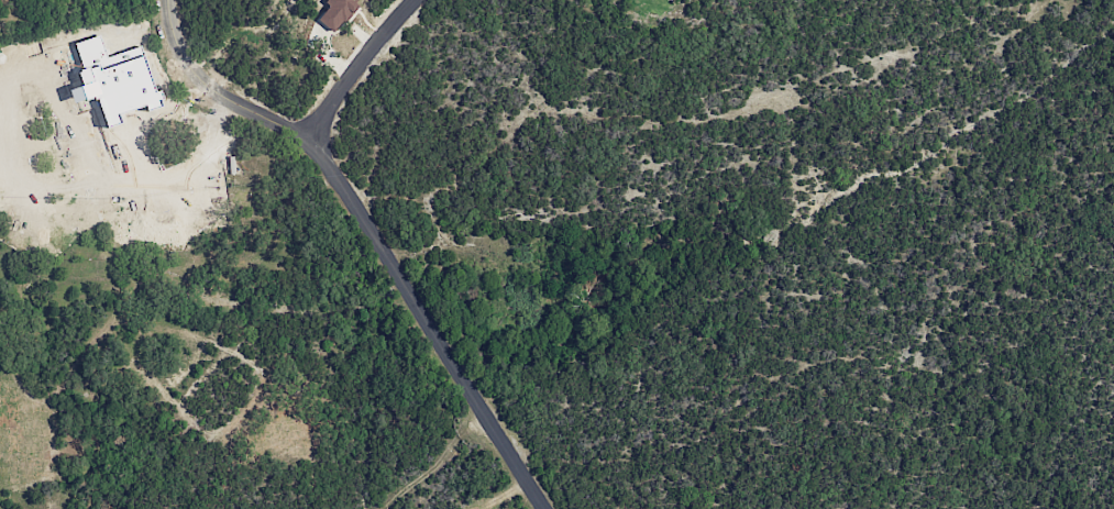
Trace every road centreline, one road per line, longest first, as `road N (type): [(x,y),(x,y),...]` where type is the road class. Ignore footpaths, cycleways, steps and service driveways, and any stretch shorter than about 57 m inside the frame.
road 1 (residential): [(545,508),(348,195),(297,135),(194,73),(177,49),(168,0)]
road 2 (residential): [(416,0),(304,141)]

